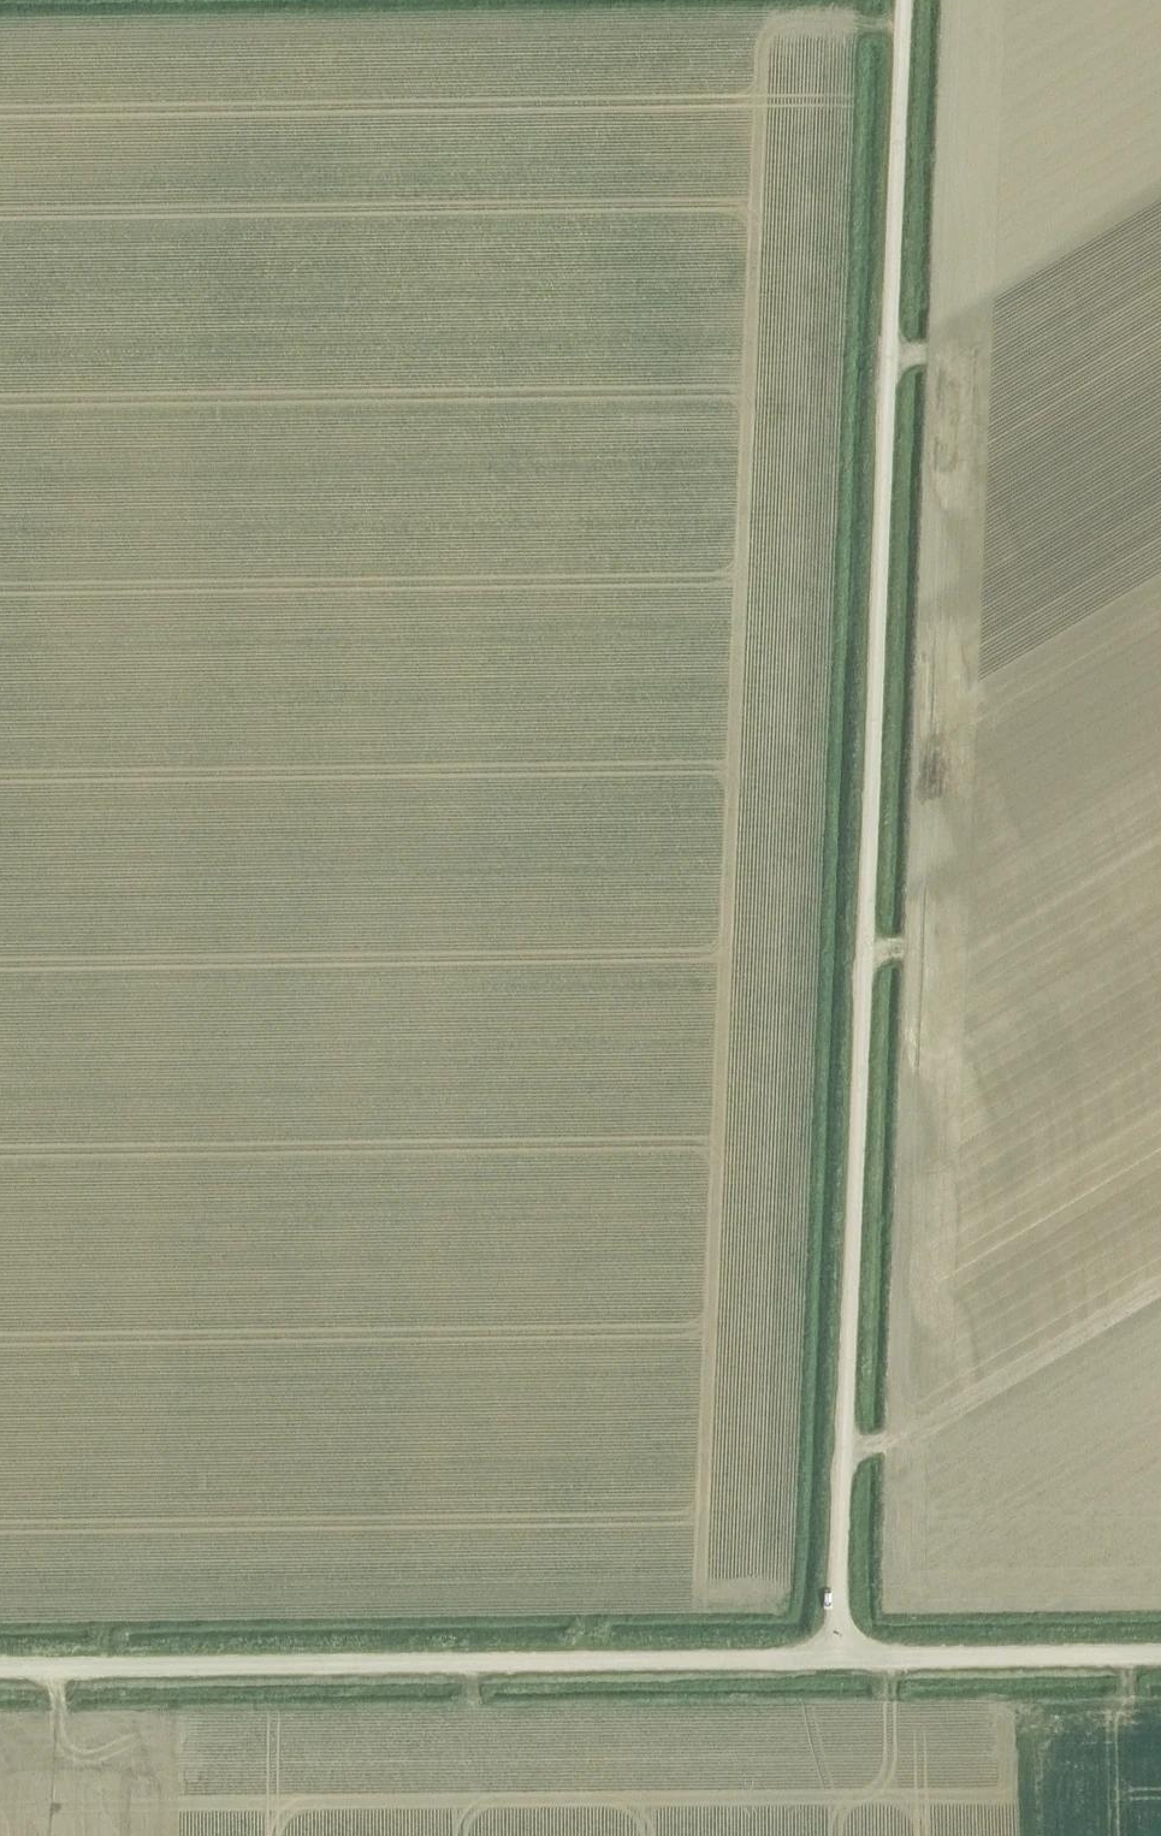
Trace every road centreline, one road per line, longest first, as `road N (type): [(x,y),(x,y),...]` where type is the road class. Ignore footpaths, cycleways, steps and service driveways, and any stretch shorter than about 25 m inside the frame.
road 1 (unclassified): [(835,1658),(904,0)]
road 2 (unclassified): [(0,1667),(835,1658)]
road 3 (unclassified): [(835,1658),(1160,1654)]

